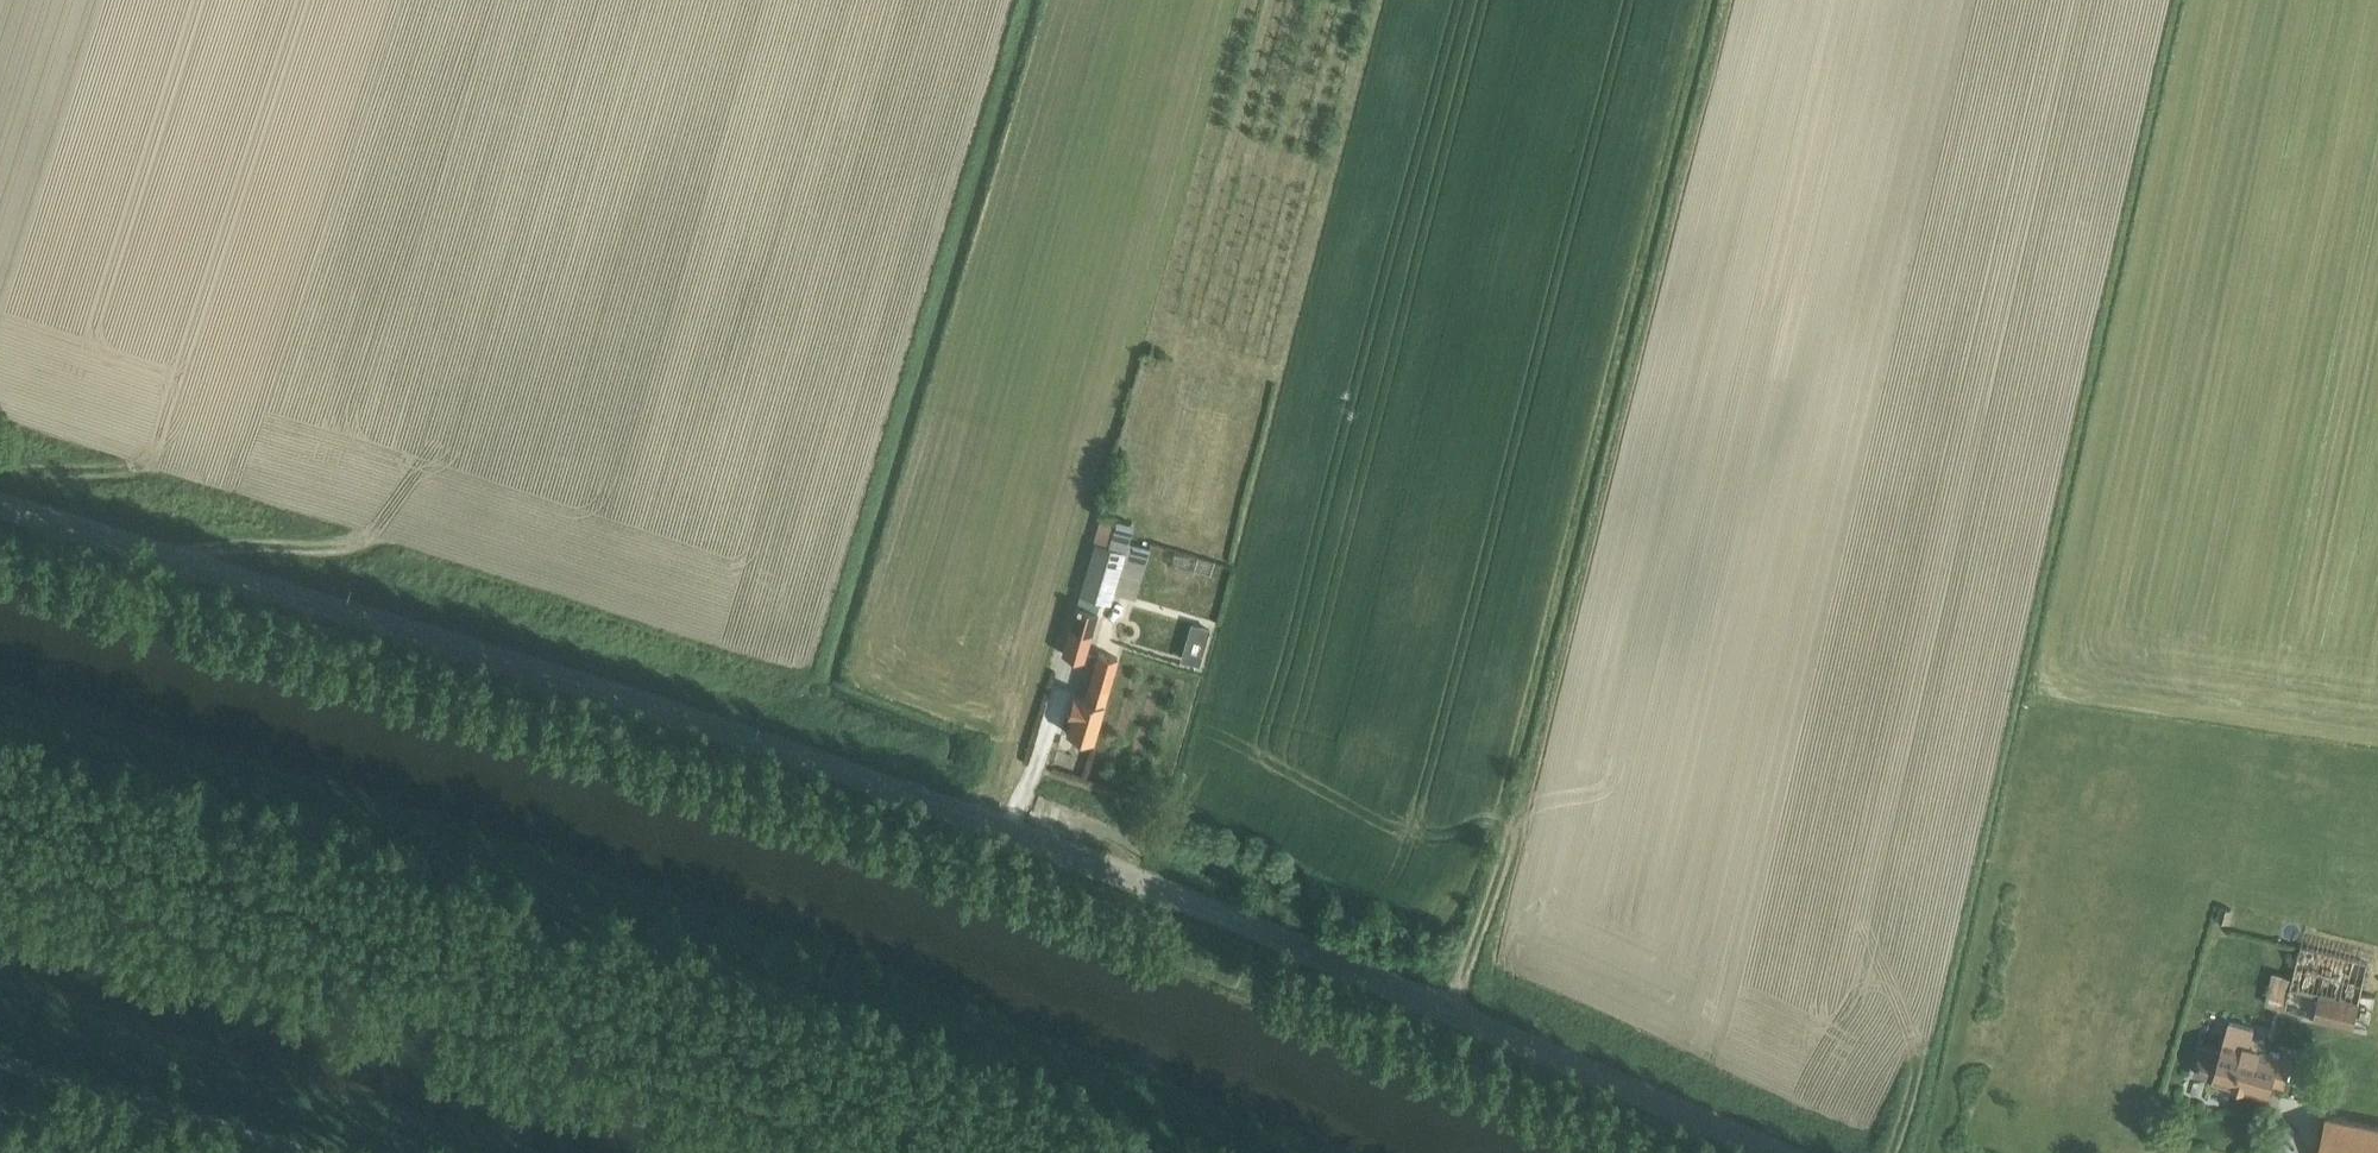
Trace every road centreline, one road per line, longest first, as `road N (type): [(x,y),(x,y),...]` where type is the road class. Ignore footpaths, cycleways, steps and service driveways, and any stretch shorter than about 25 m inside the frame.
road 1 (unclassified): [(0,488),(997,806),(1815,1152)]

